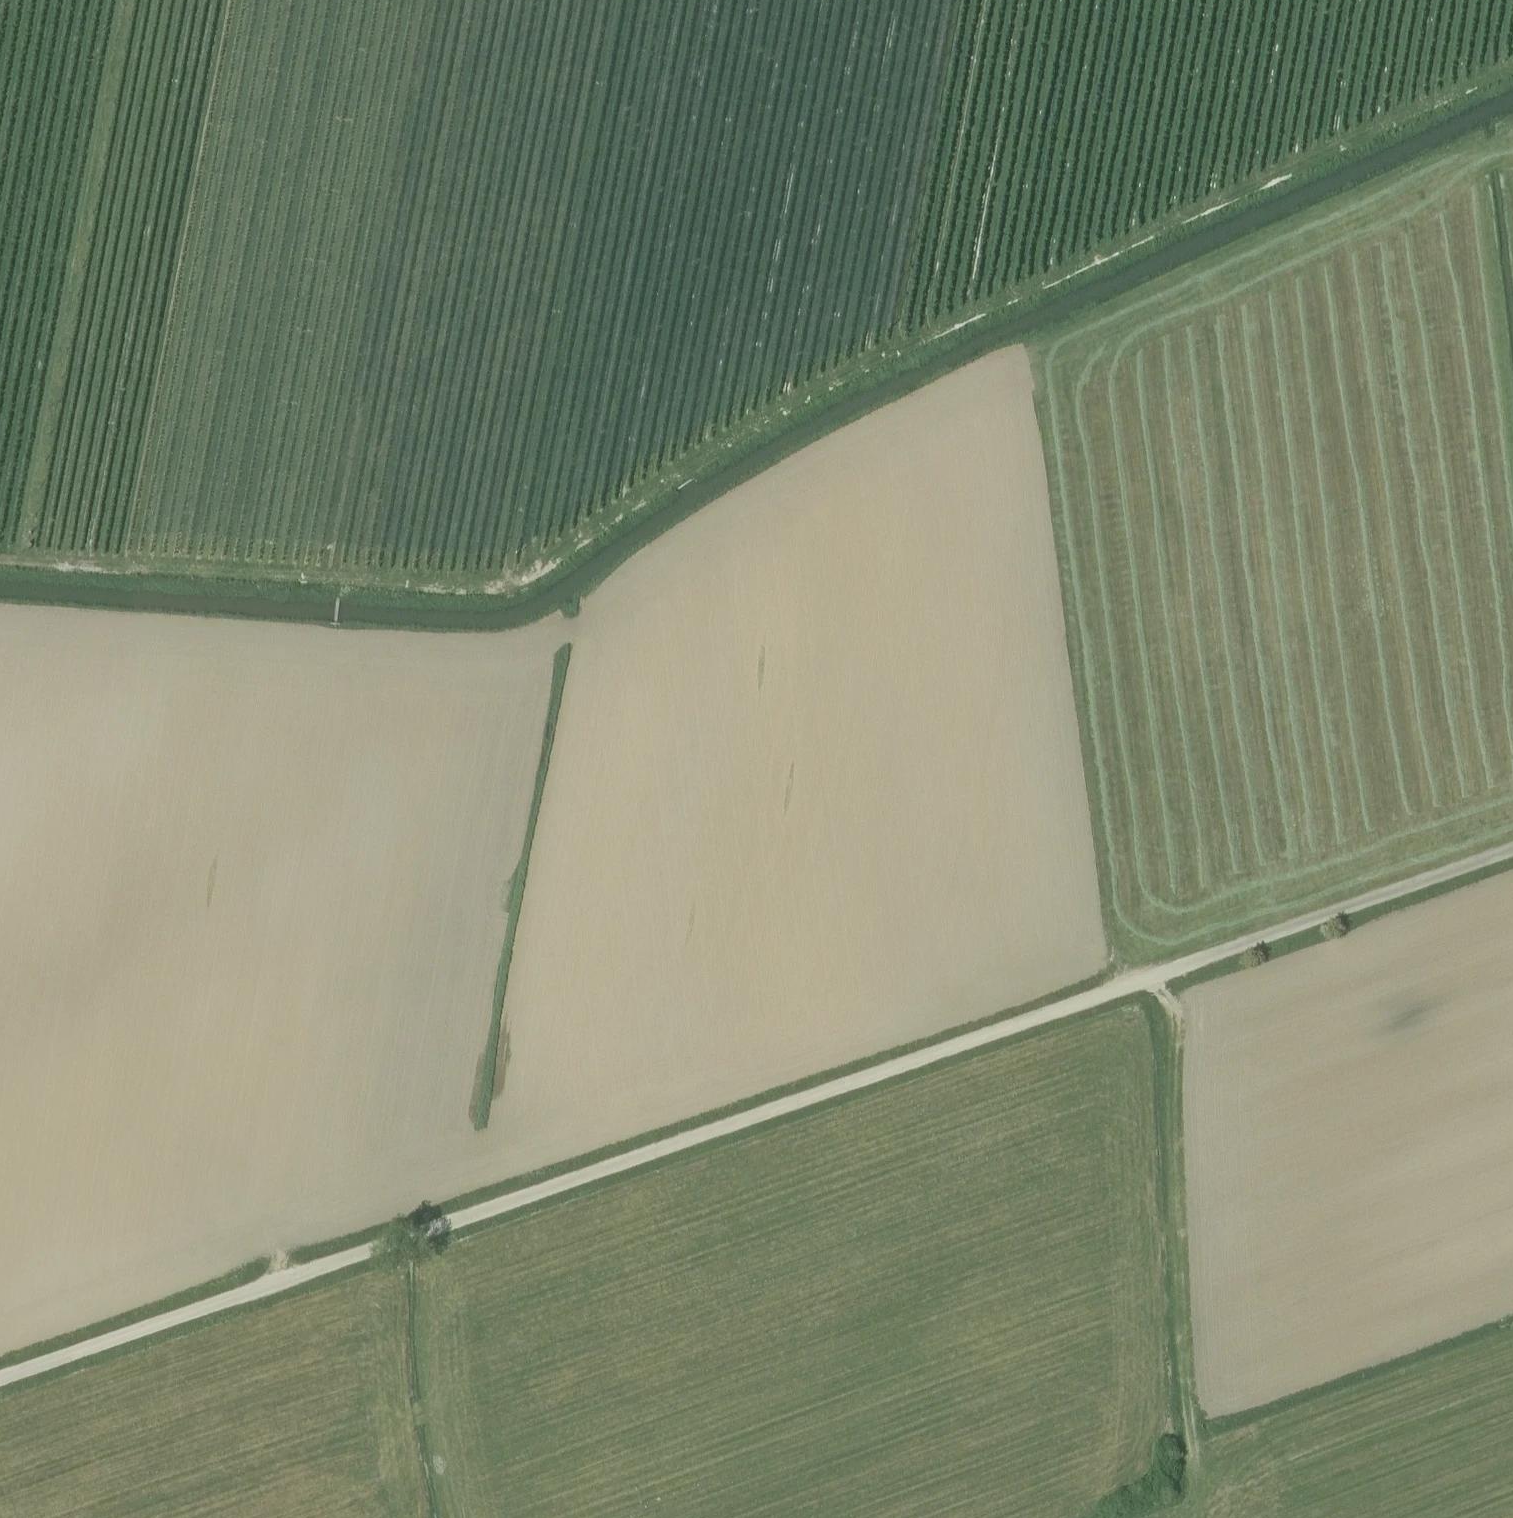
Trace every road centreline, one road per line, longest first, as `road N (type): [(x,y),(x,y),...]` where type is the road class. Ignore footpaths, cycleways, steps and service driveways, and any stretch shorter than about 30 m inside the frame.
road 1 (unclassified): [(1512,845),(0,1378)]

